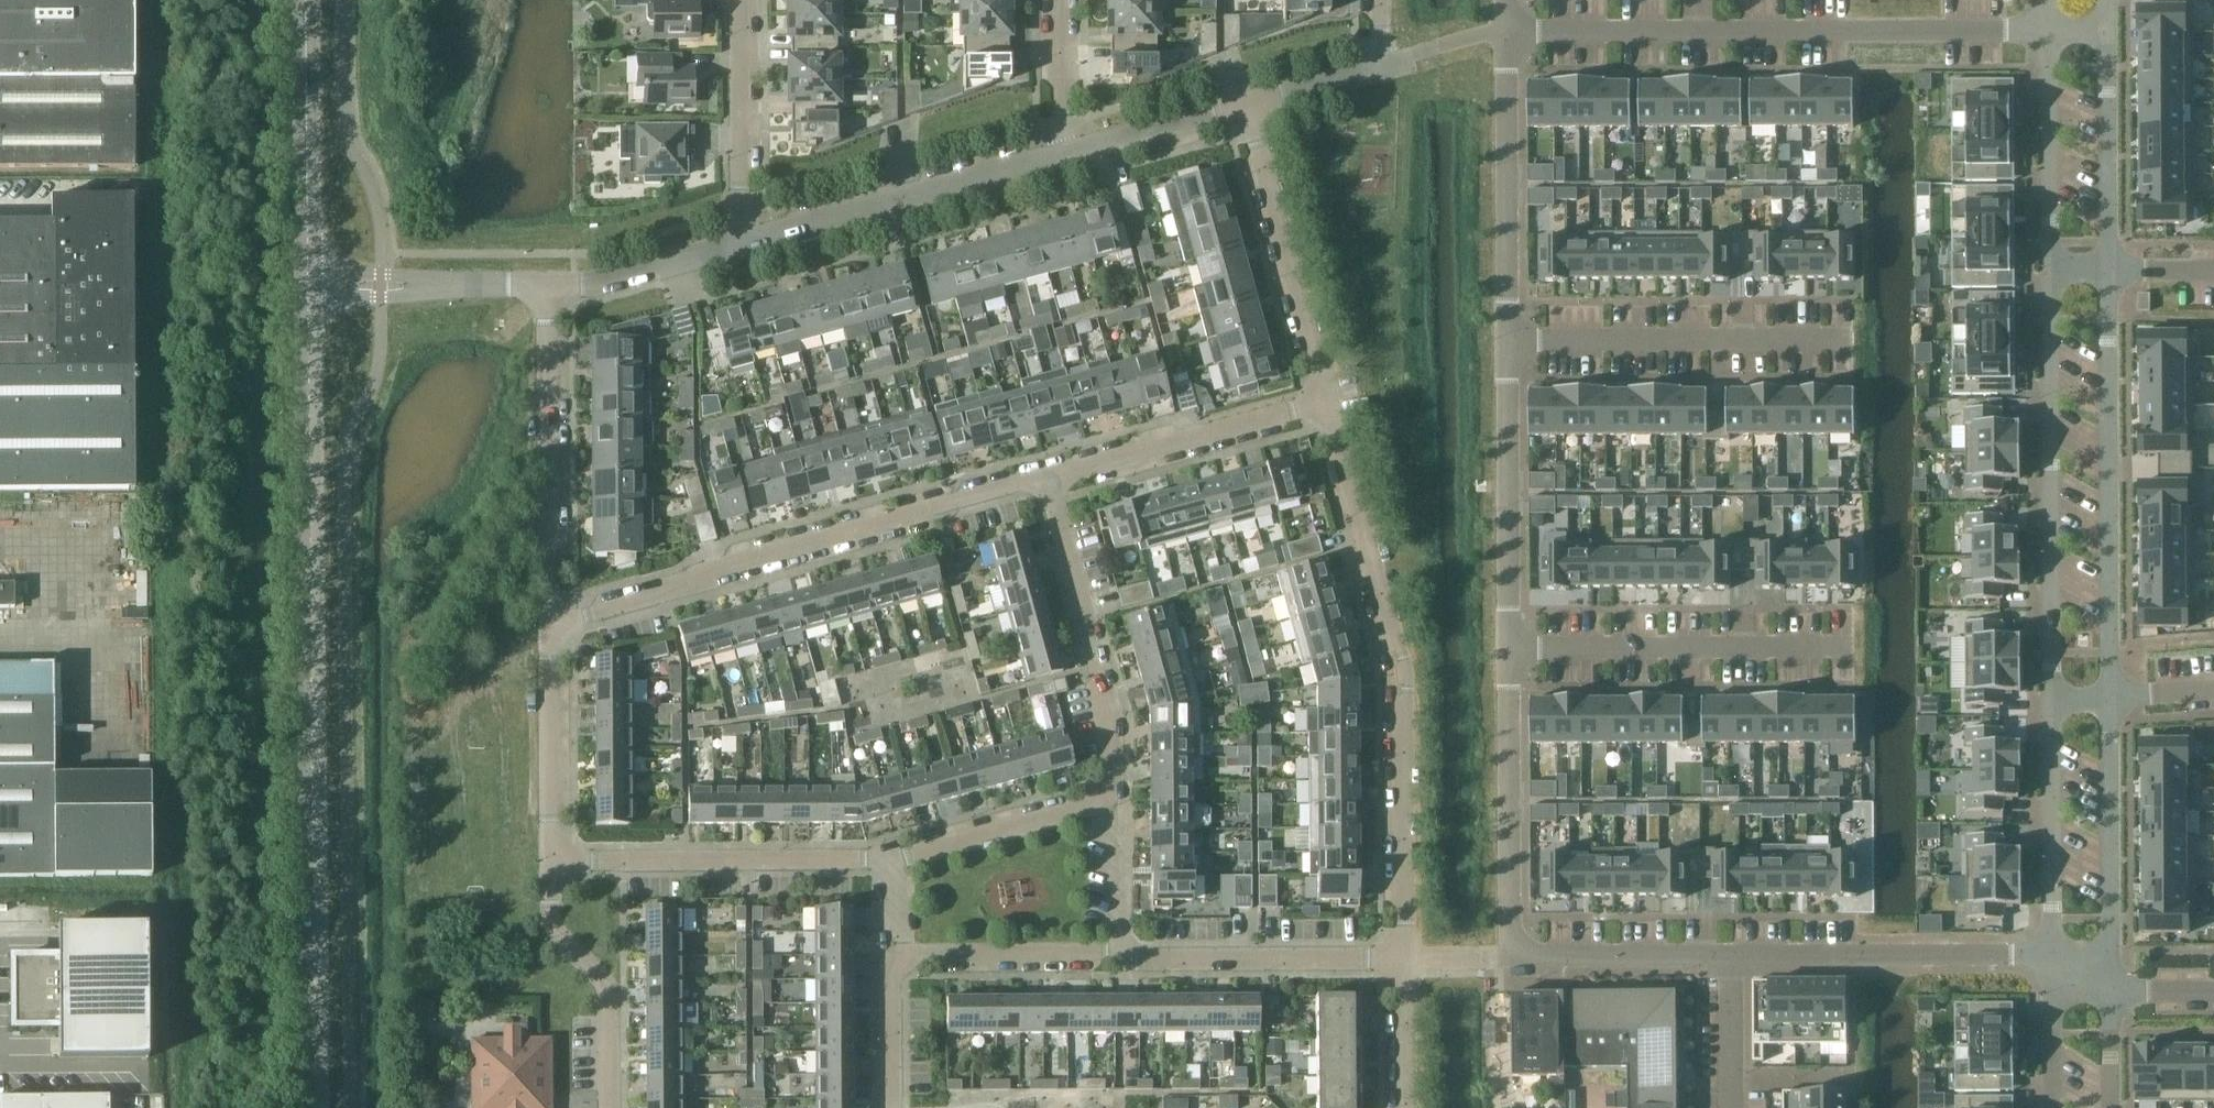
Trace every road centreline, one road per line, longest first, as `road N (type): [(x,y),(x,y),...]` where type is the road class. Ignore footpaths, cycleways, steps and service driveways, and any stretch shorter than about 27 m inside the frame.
road 1 (tertiary): [(312,1107),(307,282)]
road 2 (residential): [(1404,956),(1406,674),(1328,400)]
road 3 (residential): [(1509,35),(2055,34)]
road 4 (residential): [(545,620),(1042,480)]
road 5 (residential): [(2054,268),(2052,695)]
road 6 (residential): [(2116,692),(2109,267)]
road 7 (residential): [(1517,650),(1856,648)]
road 8 (residential): [(1516,342),(1852,337)]
road 9 (residential): [(546,853),(881,859)]
road 10 (residential): [(737,241),(1060,152)]
road 11 (residential): [(545,620),(543,287)]
road 12 (residential): [(1115,794),(1042,480)]
road 13 (residential): [(1731,958),(2050,959)]
road 14 (residential): [(1328,400),(1244,101)]
road 15 (residential): [(1516,342),(1517,650)]
road 16 (residential): [(1509,35),(1516,342)]
road 17 (residential): [(1517,650),(1514,957)]
road 18 (residential): [(2114,992),(2116,692)]
road 19 (residential): [(1042,480),(1328,400)]
road 20 (residential): [(1404,956),(1113,955)]
road 21 (tertiary): [(307,282),(304,0)]
road 22 (residential): [(600,1107),(599,988),(555,938),(546,853)]
road 23 (residential): [(2052,695),(2050,959)]
road 24 (residential): [(881,859),(1115,794)]
road 25 (residential): [(737,0),(737,241)]
road 26 (residential): [(2109,267),(2106,32)]
road 27 (residential): [(2055,34),(2054,268)]
road 28 (residential): [(546,853),(545,620)]
road 29 (residential): [(1113,955),(888,954)]
road 30 (residential): [(1514,957),(1731,958)]
road 31 (residential): [(543,287),(737,241)]
road 32 (residential): [(1060,152),(1244,101)]
road 33 (residential): [(377,286),(543,287)]
road 34 (residential): [(1113,955),(1115,794)]
road 35 (residential): [(889,1107),(888,954)]
road 36 (residential): [(1060,152),(1060,0)]
road 37 (residential): [(1408,1107),(1404,956)]
road 38 (residential): [(1731,958),(1730,1107)]
road 39 (residential): [(2050,959),(2051,1107)]
road 40 (residential): [(1244,101),(1379,64)]
road 41 (residential): [(1379,64),(1509,35)]

